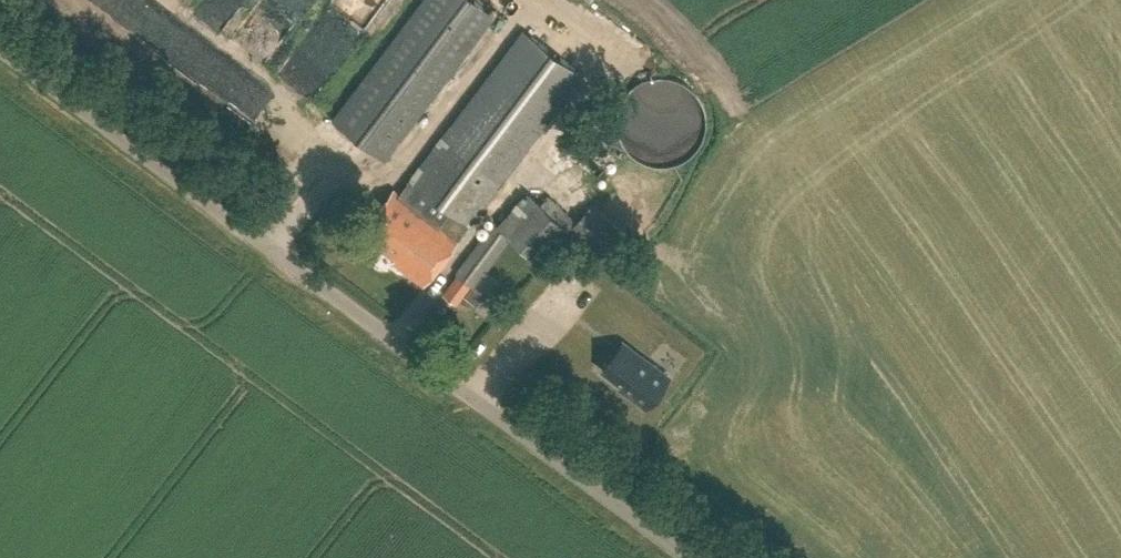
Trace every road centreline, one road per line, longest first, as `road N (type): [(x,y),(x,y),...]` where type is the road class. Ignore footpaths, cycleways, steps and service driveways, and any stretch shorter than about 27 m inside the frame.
road 1 (unclassified): [(689,557),(0,53)]

